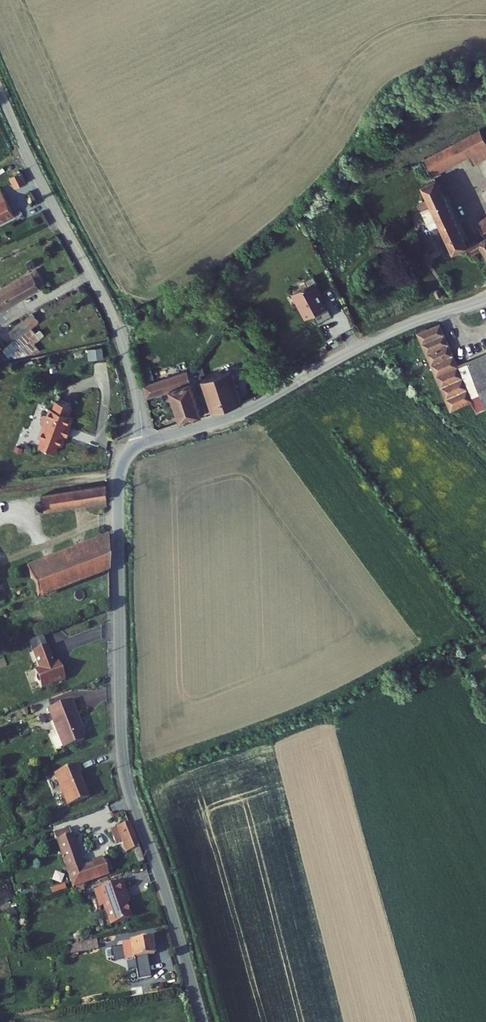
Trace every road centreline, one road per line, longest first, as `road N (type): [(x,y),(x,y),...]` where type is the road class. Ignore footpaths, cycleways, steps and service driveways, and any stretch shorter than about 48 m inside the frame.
road 1 (unclassified): [(202,1021),(122,757),(119,477),(143,443)]
road 2 (unclassified): [(0,93),(120,335),(143,443)]
road 3 (unclassified): [(143,443),(249,410),(405,326),(485,298)]

